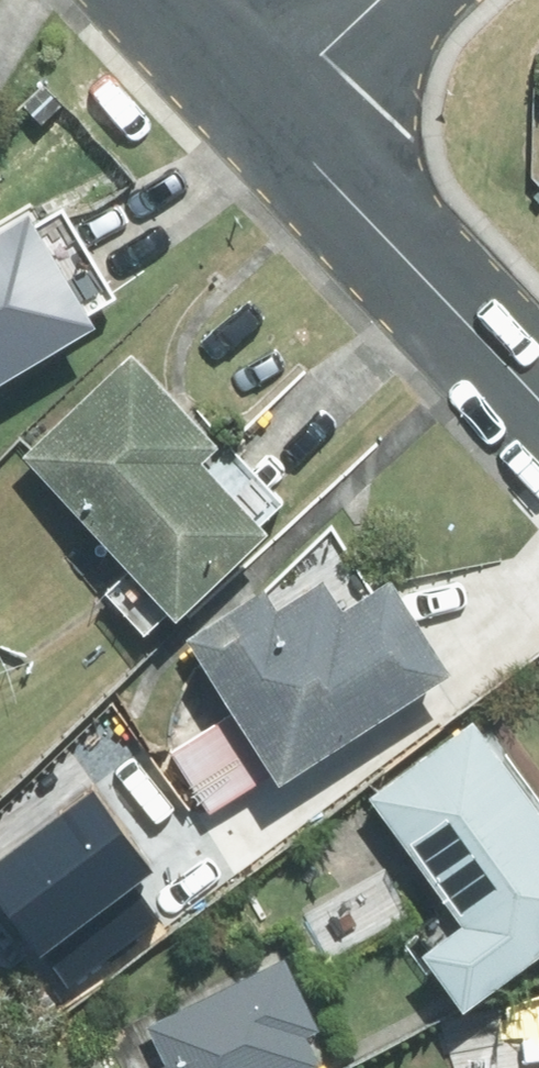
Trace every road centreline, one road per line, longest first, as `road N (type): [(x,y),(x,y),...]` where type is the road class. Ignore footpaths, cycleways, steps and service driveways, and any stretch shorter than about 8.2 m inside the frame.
road 1 (residential): [(538,402),(270,114)]
road 2 (residential): [(270,114),(383,0)]
road 3 (residential): [(270,114),(172,0)]

